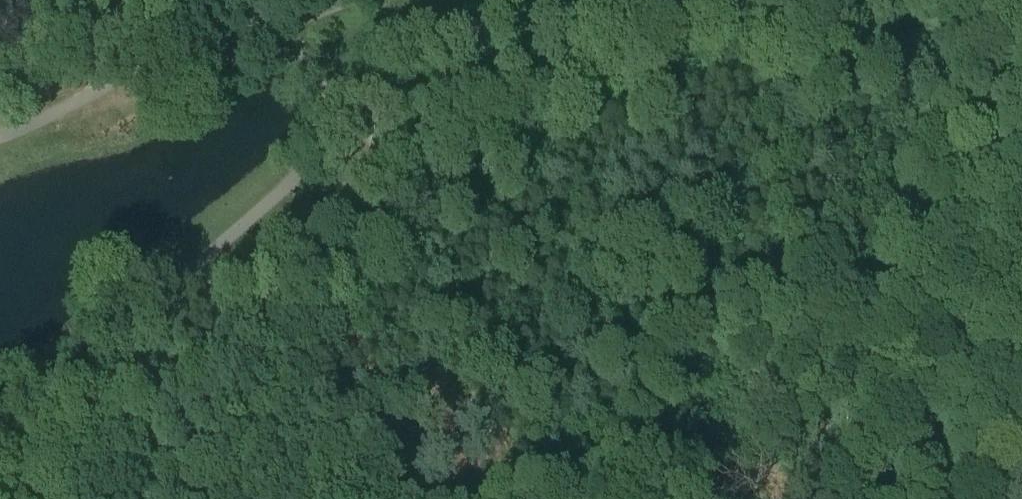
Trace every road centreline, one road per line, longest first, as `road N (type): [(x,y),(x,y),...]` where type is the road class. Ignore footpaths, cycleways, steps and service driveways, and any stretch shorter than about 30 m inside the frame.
road 1 (track): [(31,498),(53,422),(98,360),(355,130)]
road 2 (track): [(0,137),(151,62),(281,31)]
road 3 (track): [(355,130),(519,0)]
road 4 (track): [(109,498),(131,327)]
road 5 (track): [(281,31),(355,130)]

